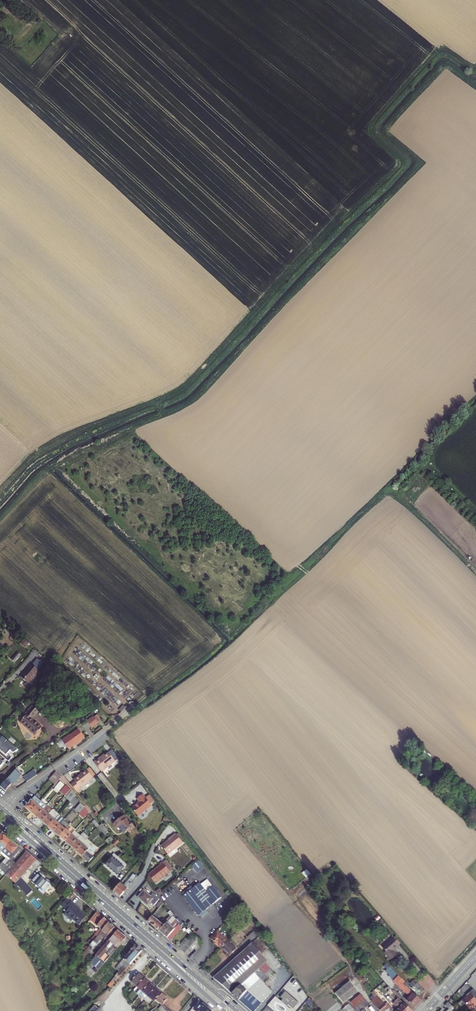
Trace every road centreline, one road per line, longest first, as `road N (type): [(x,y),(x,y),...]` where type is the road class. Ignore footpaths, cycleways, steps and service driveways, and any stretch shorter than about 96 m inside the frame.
road 1 (primary): [(115,910),(1,811)]

